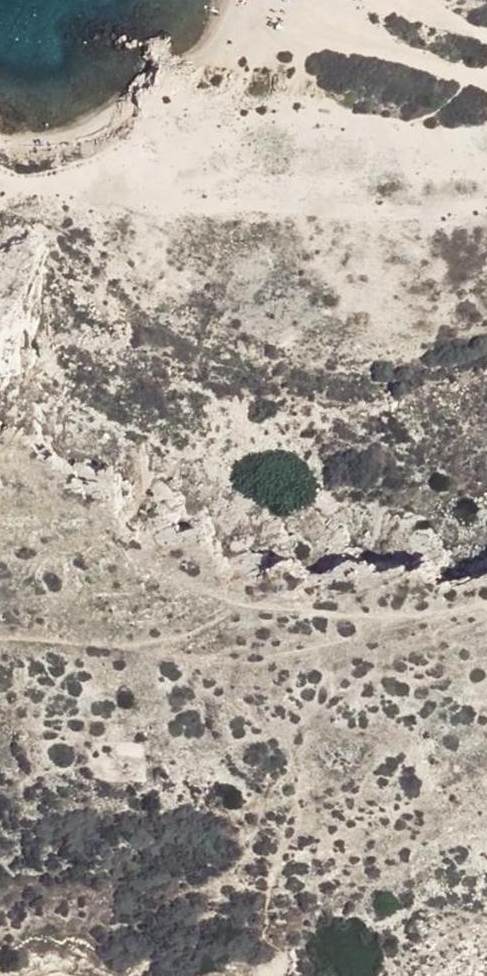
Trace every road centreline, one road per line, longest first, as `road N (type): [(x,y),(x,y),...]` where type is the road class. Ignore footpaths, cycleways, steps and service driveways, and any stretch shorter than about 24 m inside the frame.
road 1 (track): [(0,171),(171,197),(383,206),(486,193)]

